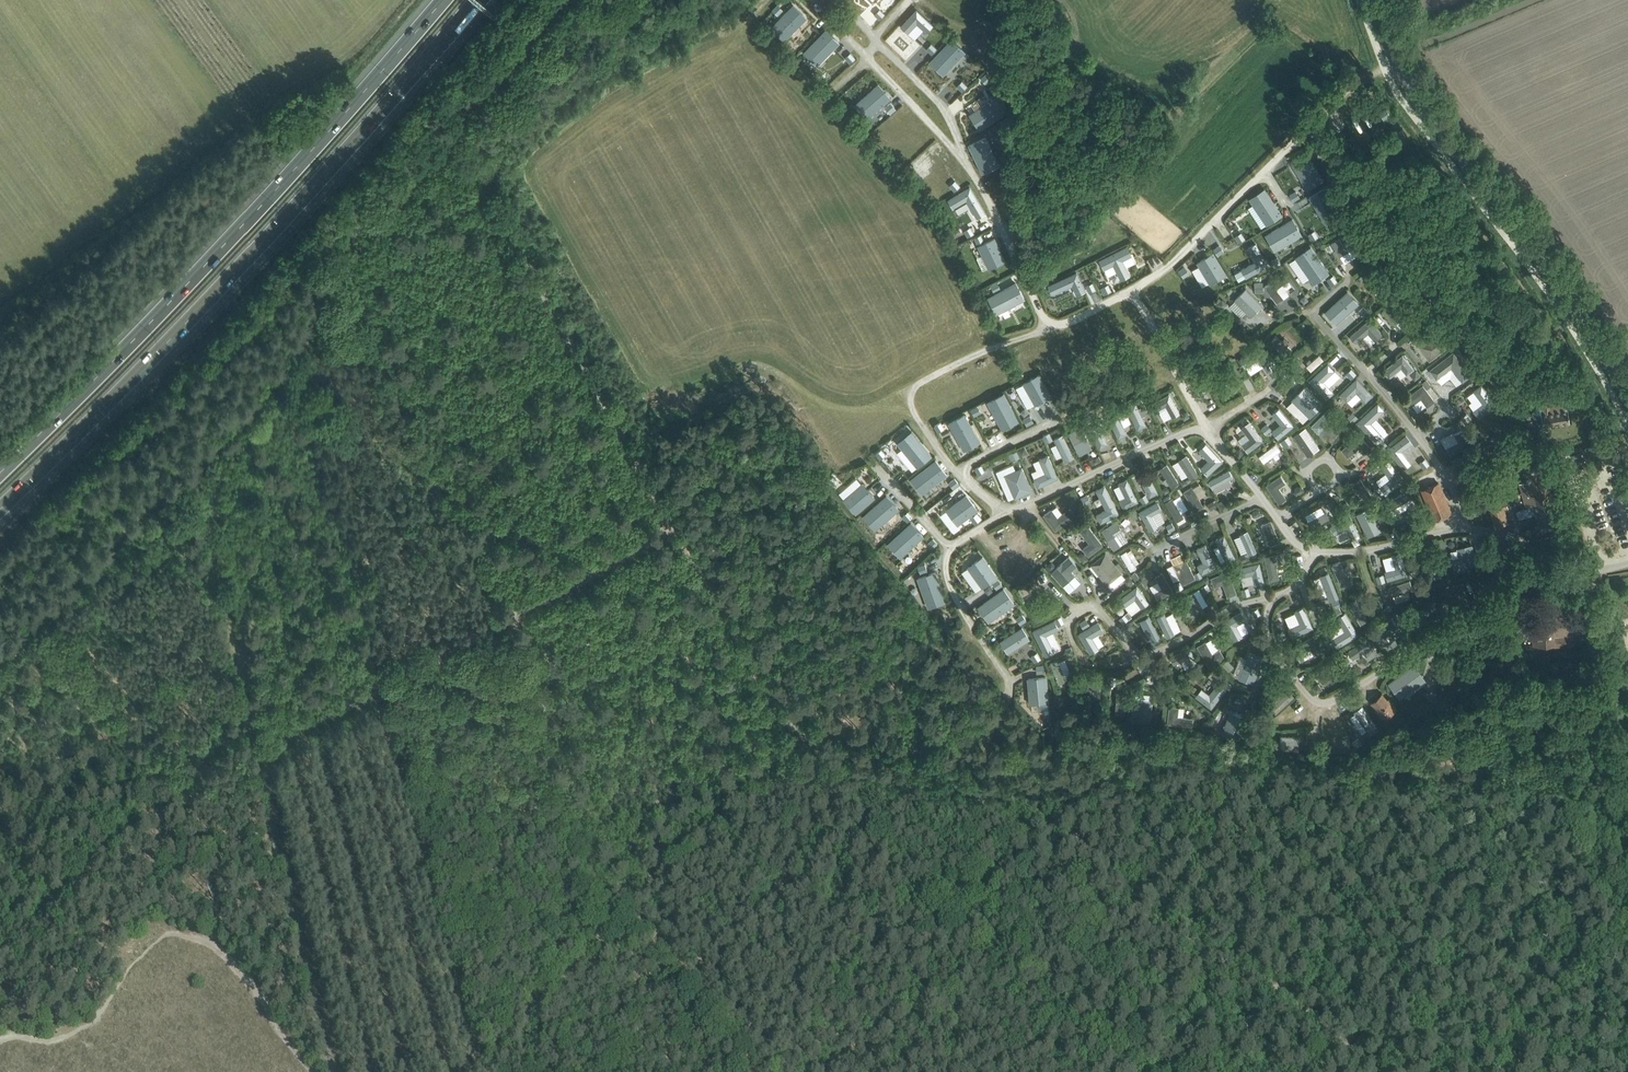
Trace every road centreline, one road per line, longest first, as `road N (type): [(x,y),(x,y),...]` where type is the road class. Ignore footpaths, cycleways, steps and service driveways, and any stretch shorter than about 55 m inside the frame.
road 1 (motorway): [(0,510),(154,359),(478,0)]
road 2 (motorway): [(442,0),(304,158),(0,475)]
road 3 (tertiary): [(1627,394),(1403,70),(1370,0)]
road 4 (track): [(341,1071),(259,747)]
road 5 (track): [(0,657),(190,474)]

